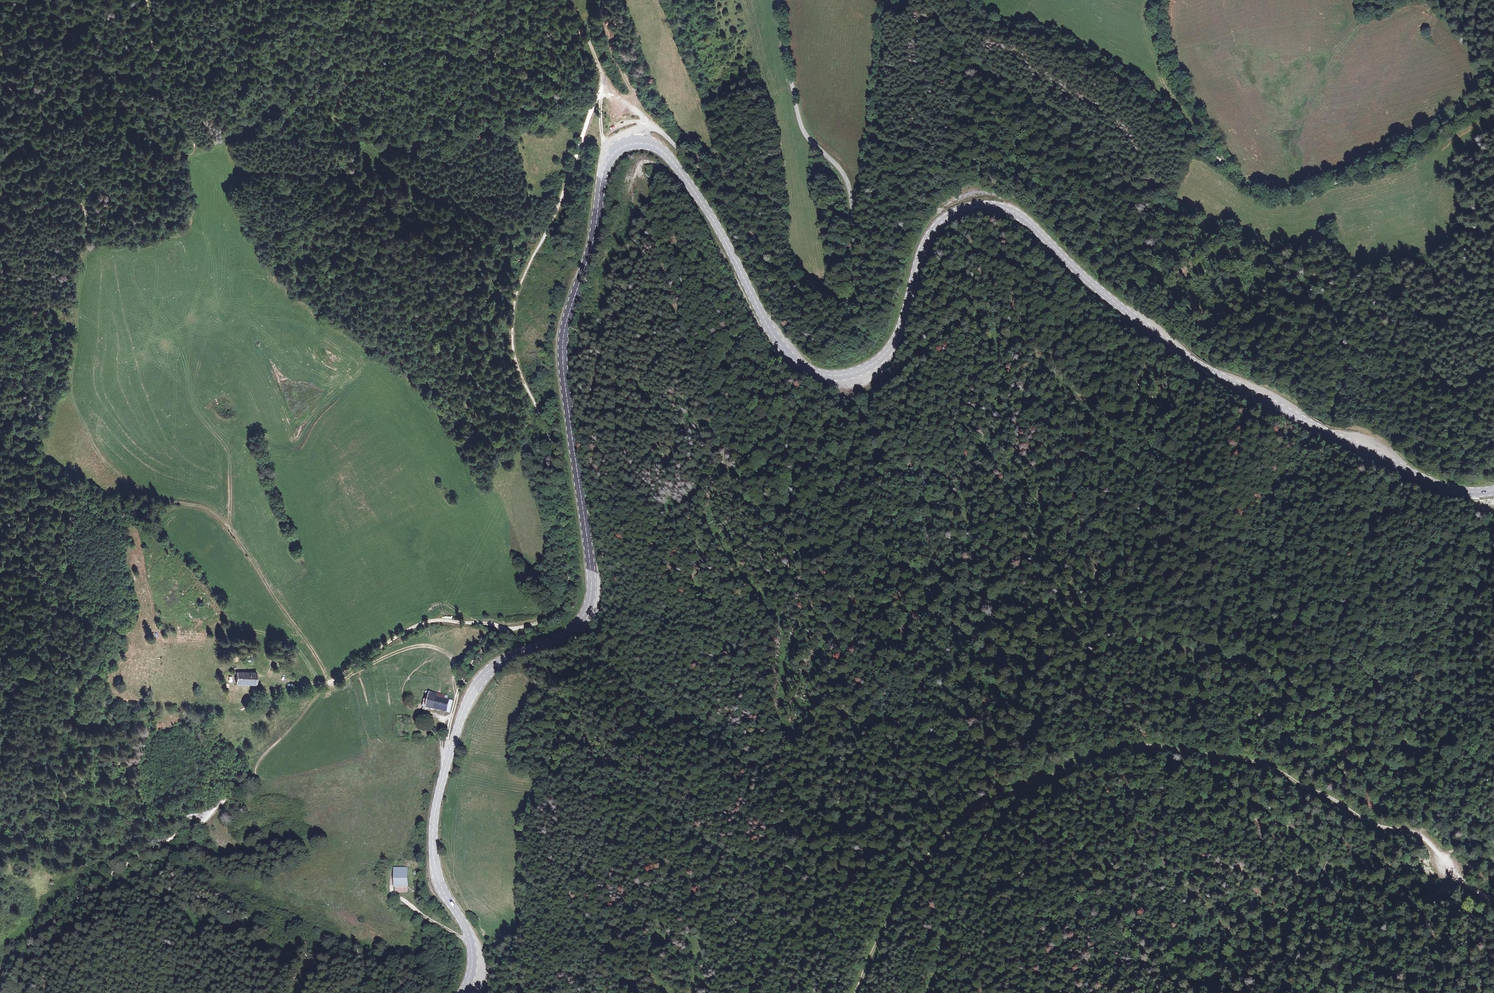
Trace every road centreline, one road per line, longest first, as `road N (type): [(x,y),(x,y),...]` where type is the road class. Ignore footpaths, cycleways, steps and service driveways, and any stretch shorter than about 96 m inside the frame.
road 1 (track): [(683,175),(647,162),(638,171),(703,386),(711,444),(735,489),(774,531),(840,552),(966,636),(1036,609),(1101,606),(1277,676),(1393,770),(1456,802),(1493,837)]
road 2 (secondary): [(1493,490),(1463,491),(1428,480),(1205,368),(1106,296),(1021,216),(992,204),(956,209),(929,232),(887,353),(859,372),(820,375),(778,343),(675,164),(653,146),(634,143)]
road 3 (secondary): [(634,143),(605,168),(563,334),(591,598),(572,630),(502,662),(471,692),(438,800),(437,877),(473,952),(463,992)]
road 4 (track): [(457,698),(452,660),(424,647),(329,682),(217,515),(153,499),(102,460),(69,389),(80,219),(26,140)]
road 5 (track): [(605,88),(530,265),(513,327),(518,369),(559,464),(563,608),(510,630),(424,623),(329,682)]
road 6 (track): [(1493,99),(1381,168),(1301,197),(1276,197),(1244,180),(1094,58),(990,21),(963,0)]
road 7 (unclassified): [(634,143),(640,128),(662,132),(781,271),(833,296),(851,295),(856,219),(844,176),(804,131),(778,0)]
road 8 (track): [(724,470),(711,537),(773,624),(770,666),(779,725),(801,734),(831,632),(774,531)]
road 9 (track): [(1040,781),(1146,747),(1260,763),(1376,826),(1420,834),(1461,885),(1493,899)]
road 10 (track): [(329,682),(262,757),(254,780),(201,825),(91,887),(25,945),(0,992)]
road 11 (track): [(193,154),(309,116),(402,61),(439,59),(605,88)]
road 12 (track): [(1040,781),(987,788),(912,824),(781,940),(748,992)]
road 13 (track): [(147,0),(160,80),(193,154),(91,118),(44,130),(0,160)]
road 14 (track): [(856,992),(920,861),(960,818),(1034,783)]
road 15 (track): [(1034,783),(991,836),(952,908),(930,992)]
road 16 (track): [(652,226),(623,329),(618,452)]
road 17 (track): [(891,0),(856,219)]
road 18 (track): [(1229,166),(1166,54),(1163,0)]
road 19 (track): [(501,630),(463,682),(447,764)]
road 20 (track): [(265,0),(236,145)]
road 21 (track): [(645,121),(613,54),(600,0)]

